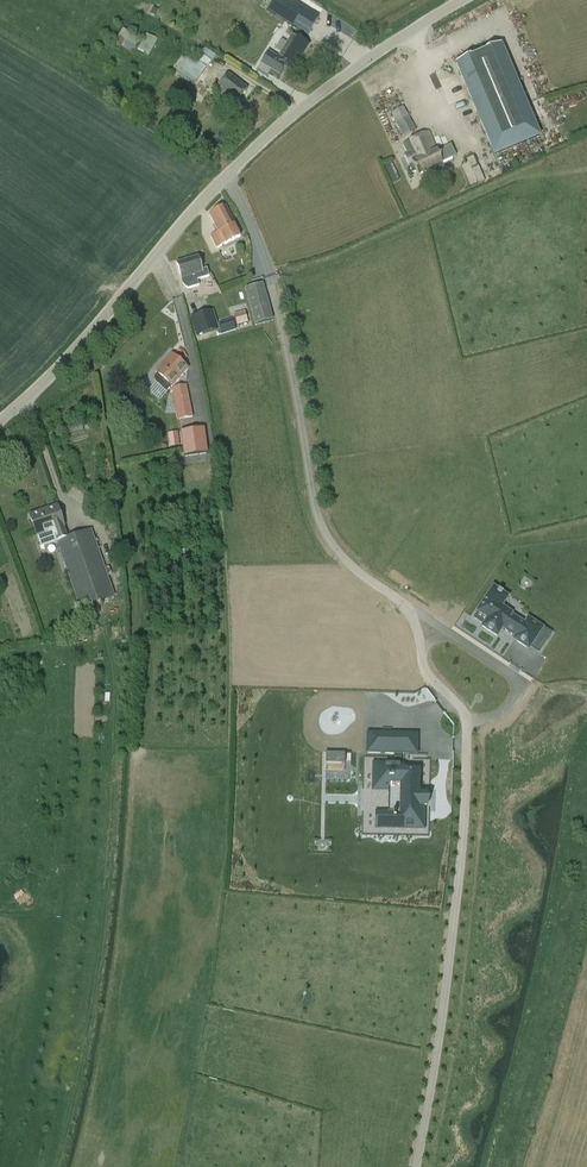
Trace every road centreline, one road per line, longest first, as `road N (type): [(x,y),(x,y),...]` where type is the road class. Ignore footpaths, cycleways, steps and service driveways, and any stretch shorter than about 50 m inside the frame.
road 1 (unclassified): [(416,1166),(452,942),(469,722)]
road 2 (unclassified): [(412,610),(341,556),(321,526),(268,277)]
road 3 (unclassified): [(0,416),(101,319),(226,176)]
road 4 (unclassified): [(226,176),(341,78),(467,0)]
road 5 (unclassified): [(447,633),(517,683),(510,707),(469,722)]

